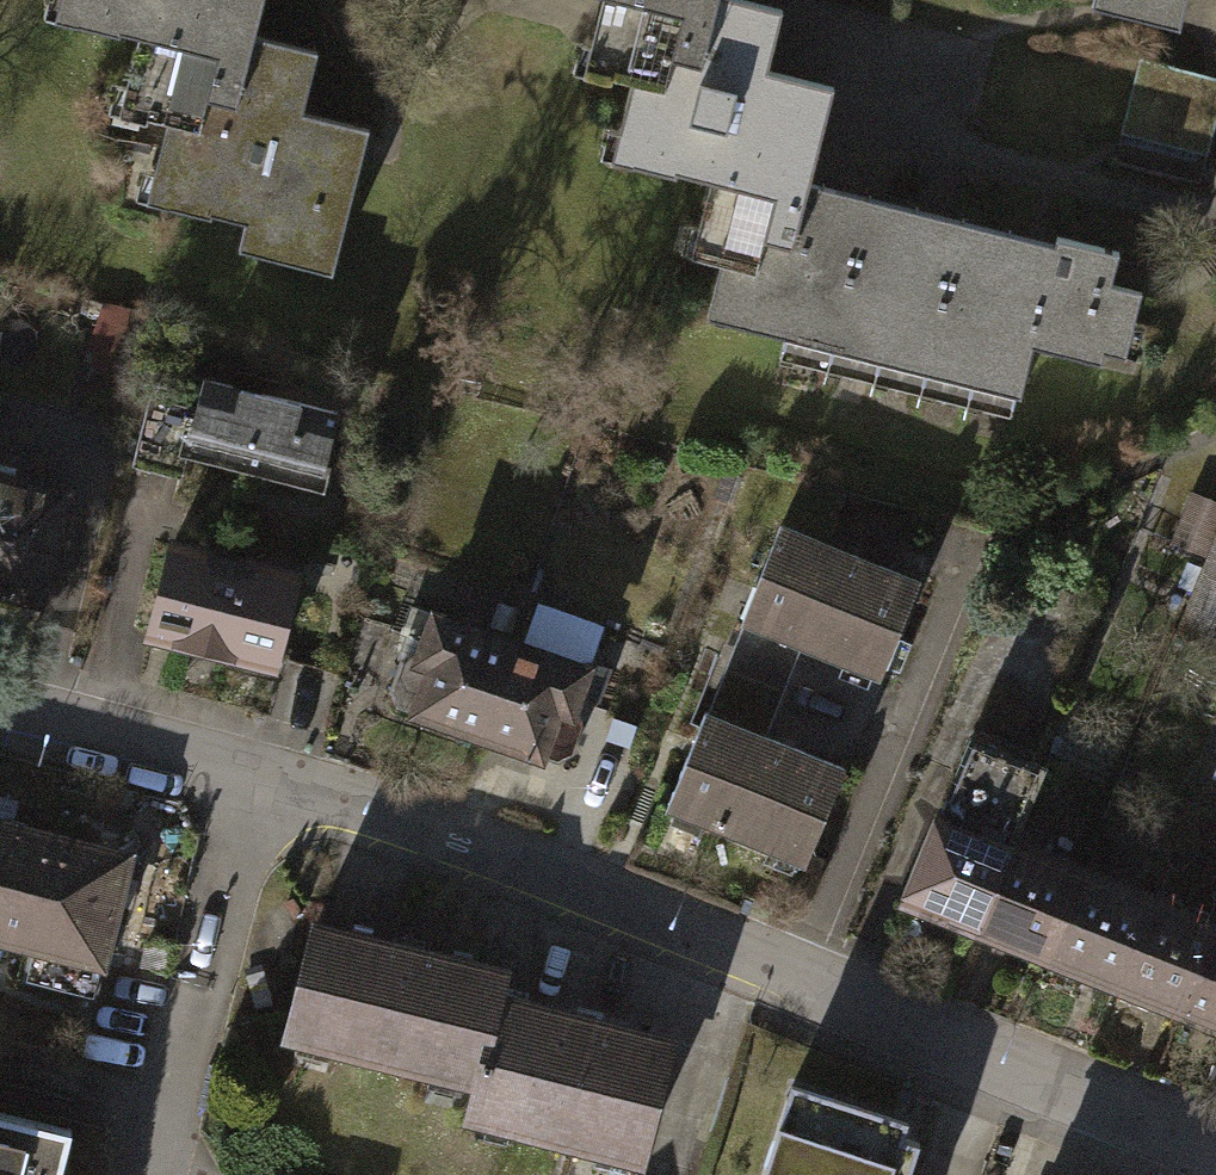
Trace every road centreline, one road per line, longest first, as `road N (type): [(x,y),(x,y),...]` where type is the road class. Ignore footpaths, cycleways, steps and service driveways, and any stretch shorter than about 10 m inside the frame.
road 1 (residential): [(256,768),(1215,1142)]
road 2 (residential): [(256,768),(149,1174)]
road 3 (residential): [(0,706),(256,768)]

